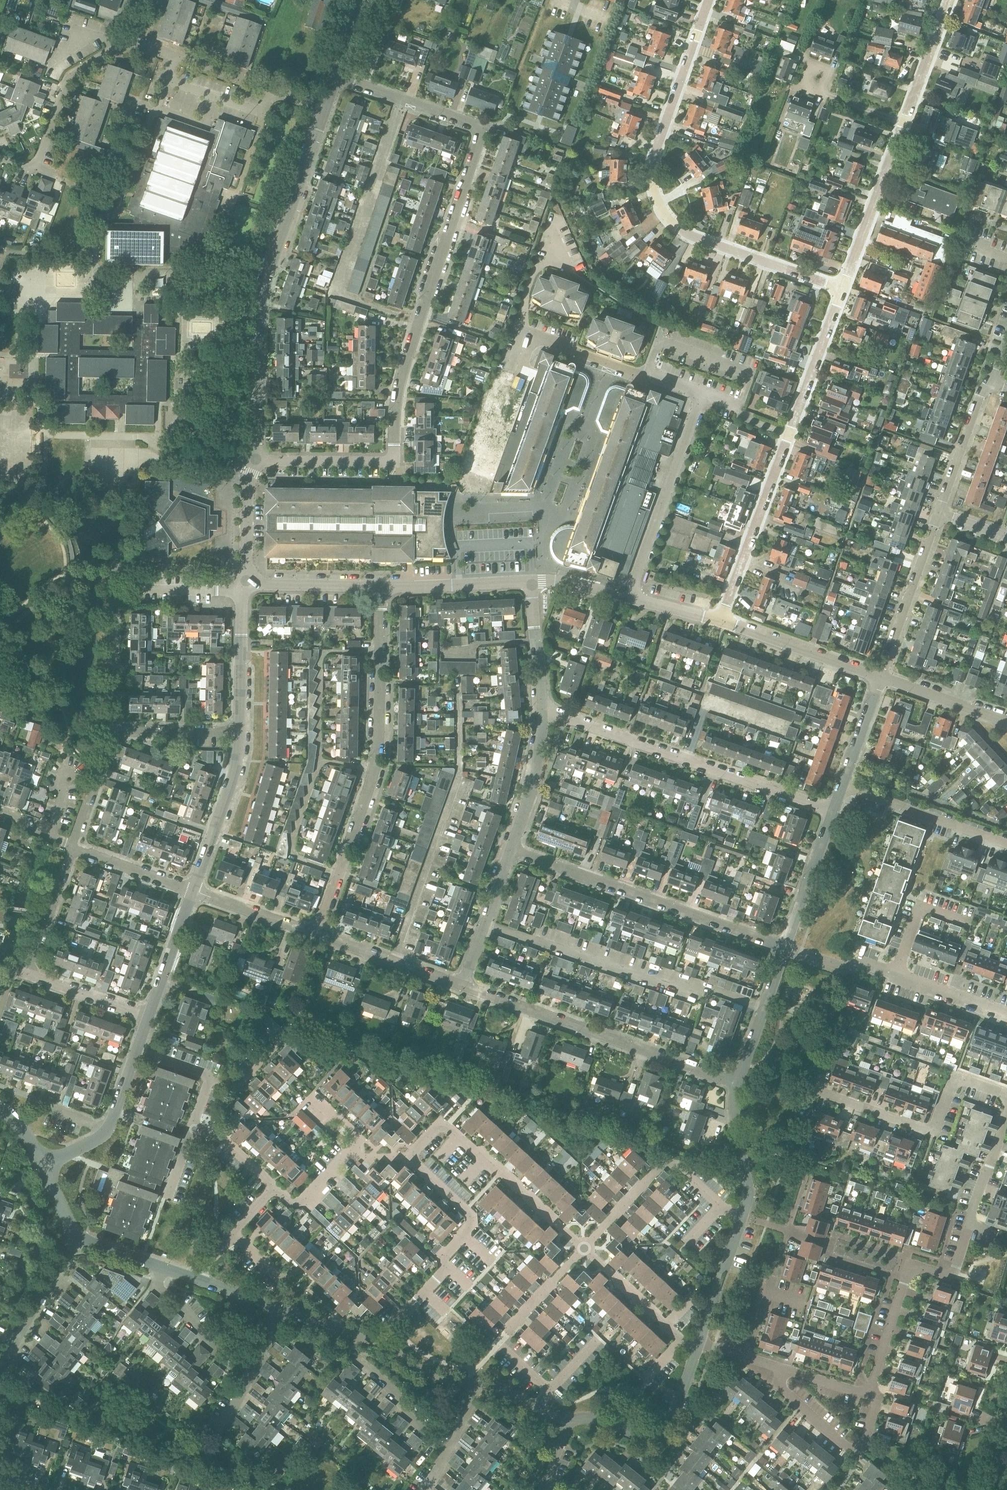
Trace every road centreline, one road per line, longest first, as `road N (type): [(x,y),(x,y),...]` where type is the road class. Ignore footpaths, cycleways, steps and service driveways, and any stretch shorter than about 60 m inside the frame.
road 1 (residential): [(337,77),(482,132),(401,387),(397,459),(256,461)]
road 2 (residential): [(629,597),(703,393),(527,332),(526,301),(538,268),(548,263)]
road 3 (residential): [(843,289),(695,237),(656,197),(656,149),(709,0)]
road 4 (unclassified): [(256,461),(266,276),(326,108)]
road 5 (residential): [(317,935),(375,775),(381,586)]
road 6 (residential): [(720,622),(843,289)]
road 7 (residential): [(584,1250),(443,1125),(412,1158),(472,1213)]
road 8 (residential): [(834,812),(543,713)]
road 9 (residential): [(511,848),(786,948)]
road 10 (residential): [(738,1083),(462,987)]
road 11 (residential): [(869,1395),(910,1267),(954,1277),(972,1224)]
road 12 (residential): [(814,1089),(932,1130),(957,1080),(1006,1095)]
road 13 (unclassified): [(568,1424),(581,1416),(647,1434),(672,1427),(699,1343)]
road 14 (residential): [(584,1250),(499,1344),(550,1391)]
road 15 (residential): [(718,1207),(667,1161),(584,1250)]
road 16 (residential): [(276,1187),(304,1205),(360,1148),(359,1137),(311,1093)]
road 17 (residential): [(35,169),(67,79),(115,50),(148,45)]
road 18 (residential): [(843,289),(904,123)]
road 19 (residential): [(939,515),(880,678)]
road 20 (residential): [(1006,843),(843,786)]
road 21 (residential): [(95,255),(96,217),(120,209),(156,106)]
road 22 (unclassified): [(880,678),(720,622)]
road 23 (unclassified): [(195,891),(241,729)]
road 24 (residential): [(378,1342),(434,1279),(472,1225),(472,1213)]
road 25 (residential): [(326,108),(176,54)]
road 26 (residential): [(462,987),(317,935)]
road 27 (unclassified): [(531,581),(381,586)]
road 28 (residential): [(462,987),(511,848)]
road 29 (unclassified): [(786,948),(834,812)]
road 30 (residential): [(993,386),(982,390),(939,515)]
road 31 (unclassified): [(738,1083),(786,948)]
road 32 (residential): [(511,848),(533,785),(543,713)]
road 33 (unclassified): [(241,729),(243,591)]
road 34 (residential): [(26,974),(74,847)]
road 35 (unclassified): [(149,1018),(195,891)]
road 36 (residential): [(284,1308),(219,1426)]
road 37 (unclassified): [(743,1217),(738,1083)]
road 38 (unclassified): [(381,586),(247,583)]
road 39 (unclassified): [(1006,723),(880,678)]
road 40 (residential): [(446,1449),(353,1353)]
road 41 (unclassified): [(699,1343),(743,1217)]
road 42 (residential): [(543,713),(531,581)]
road 43 (residential): [(159,1266),(159,1287),(229,1372)]
road 44 (residential): [(904,123),(949,0)]
road 45 (residential): [(149,1018),(26,974)]
road 46 (residential): [(317,935),(195,891)]
road 47 (residential): [(195,891),(74,847)]
road 48 (residential): [(895,974),(920,905),(970,924)]
road 49 (residential): [(16,1345),(82,1237)]
road 50 (residential): [(241,729),(116,731)]
road 51 (unclassified): [(247,583),(247,477),(256,461)]
road 52 (residential): [(860,1455),(779,1384),(781,1368)]
road 53 (residential): [(74,847),(116,731)]

